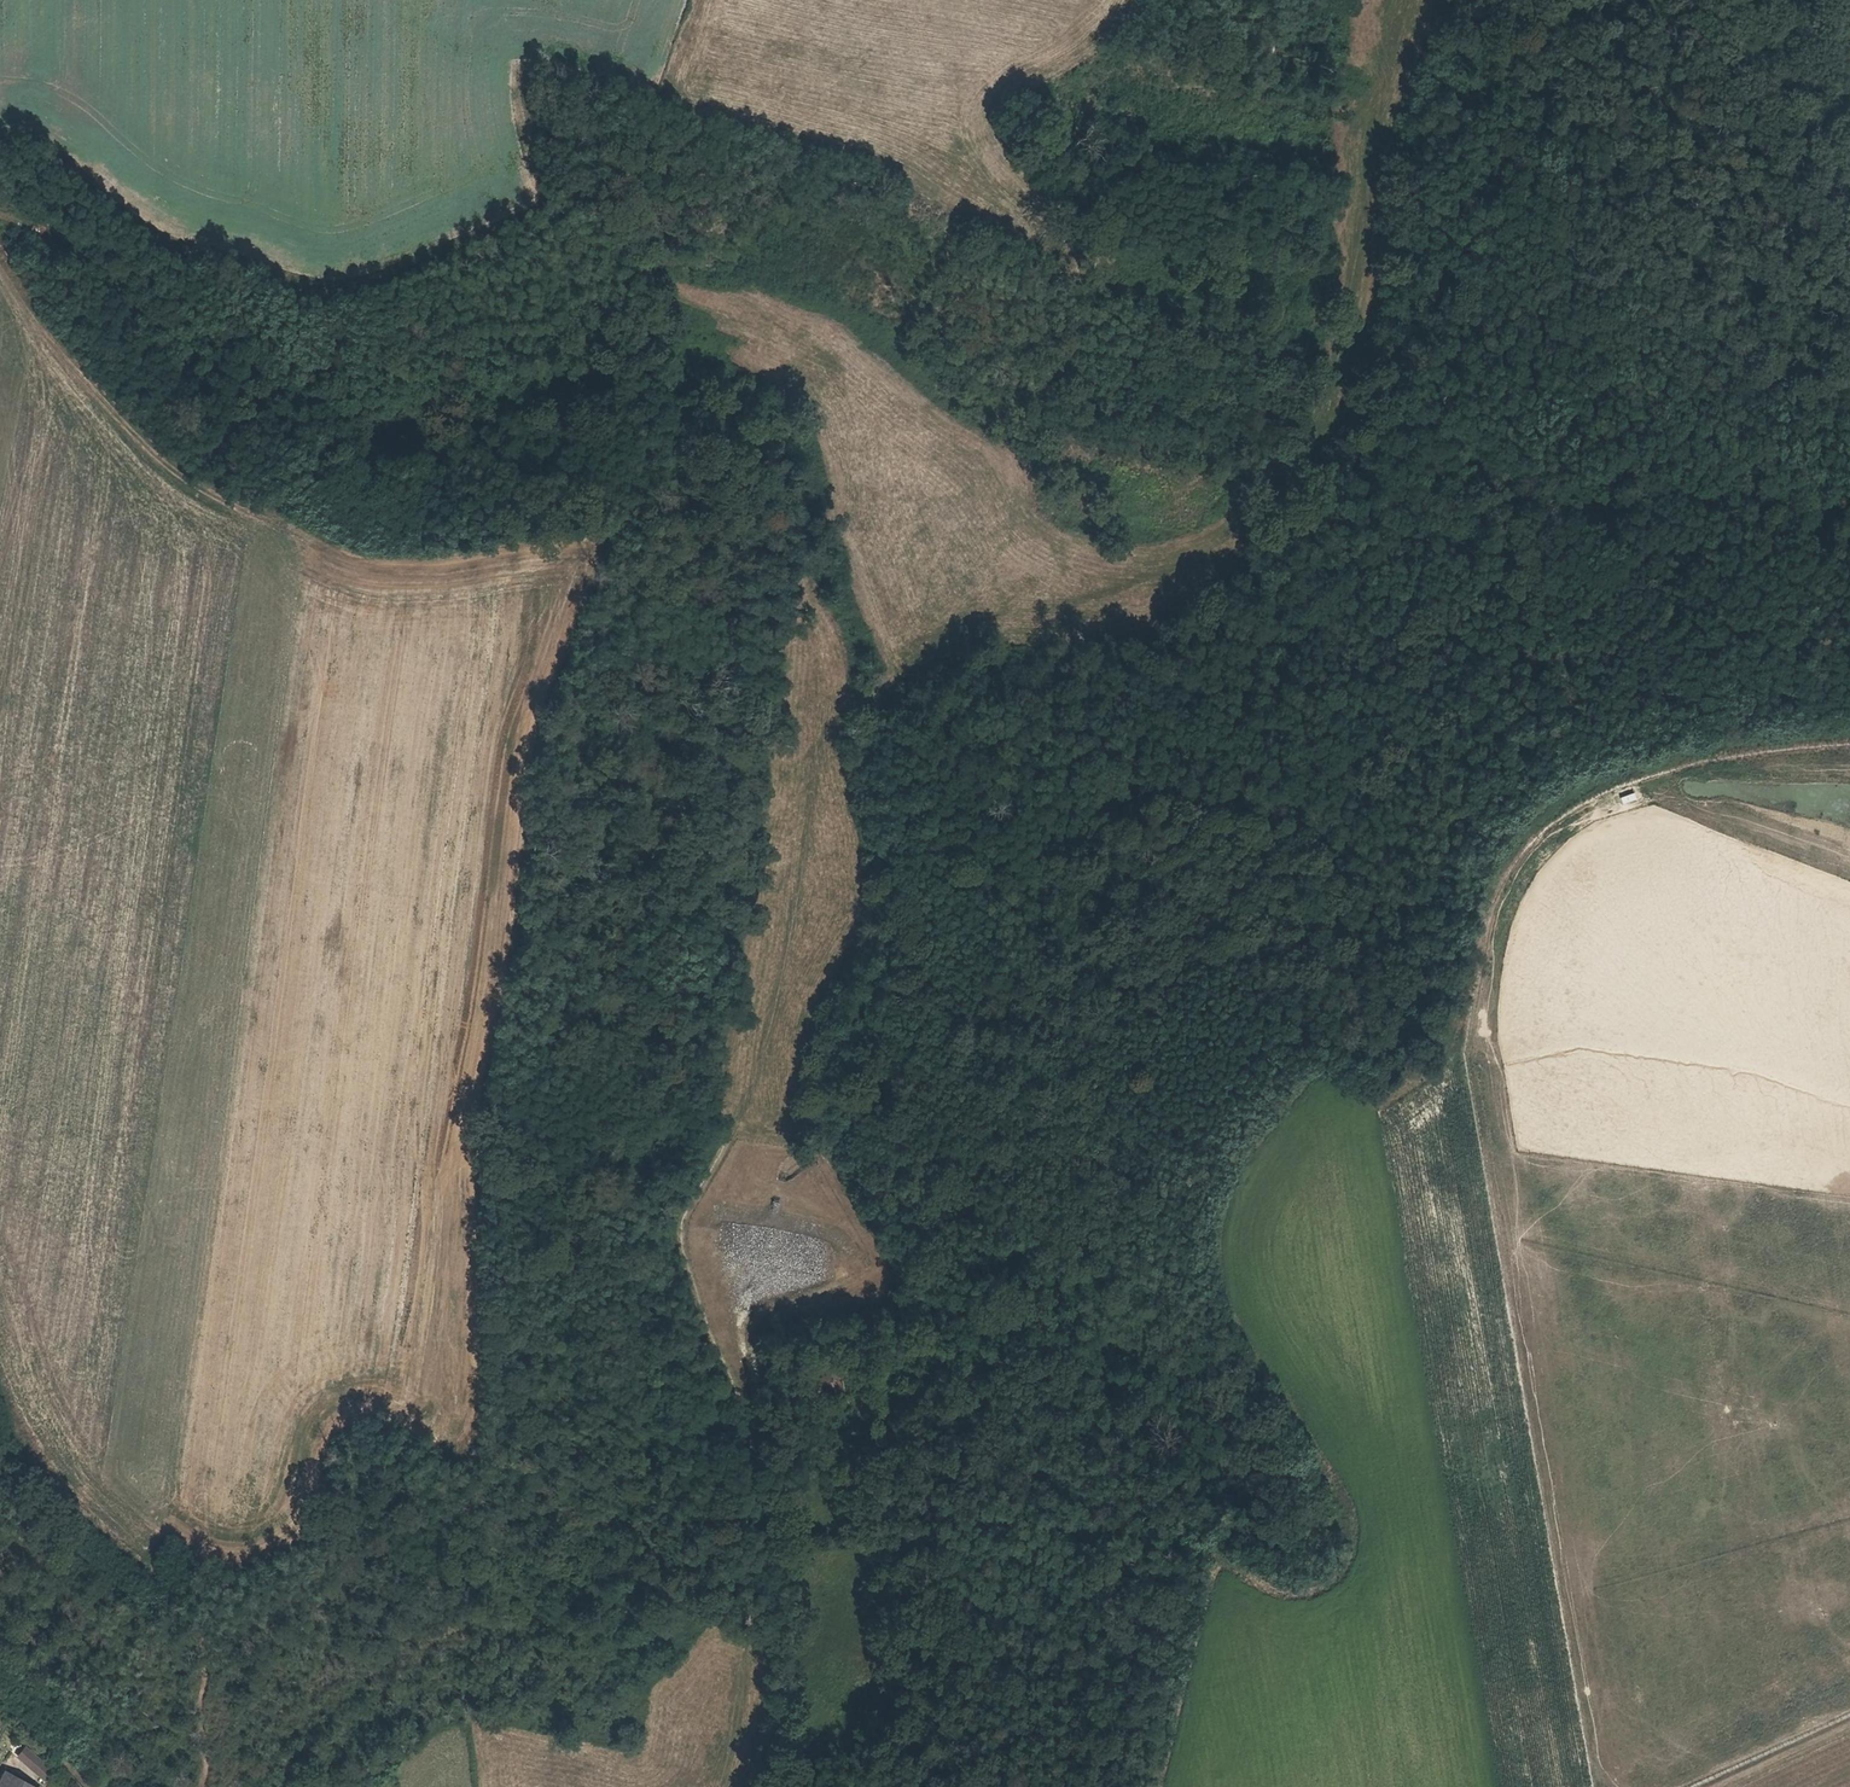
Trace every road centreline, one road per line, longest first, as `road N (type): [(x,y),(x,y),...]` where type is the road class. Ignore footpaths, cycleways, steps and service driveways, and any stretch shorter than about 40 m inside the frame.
road 1 (track): [(810,1522),(796,1651),(796,1732),(806,1786)]
road 2 (track): [(0,260),(48,336),(149,445)]
road 3 (track): [(1849,1725),(1712,1786)]

